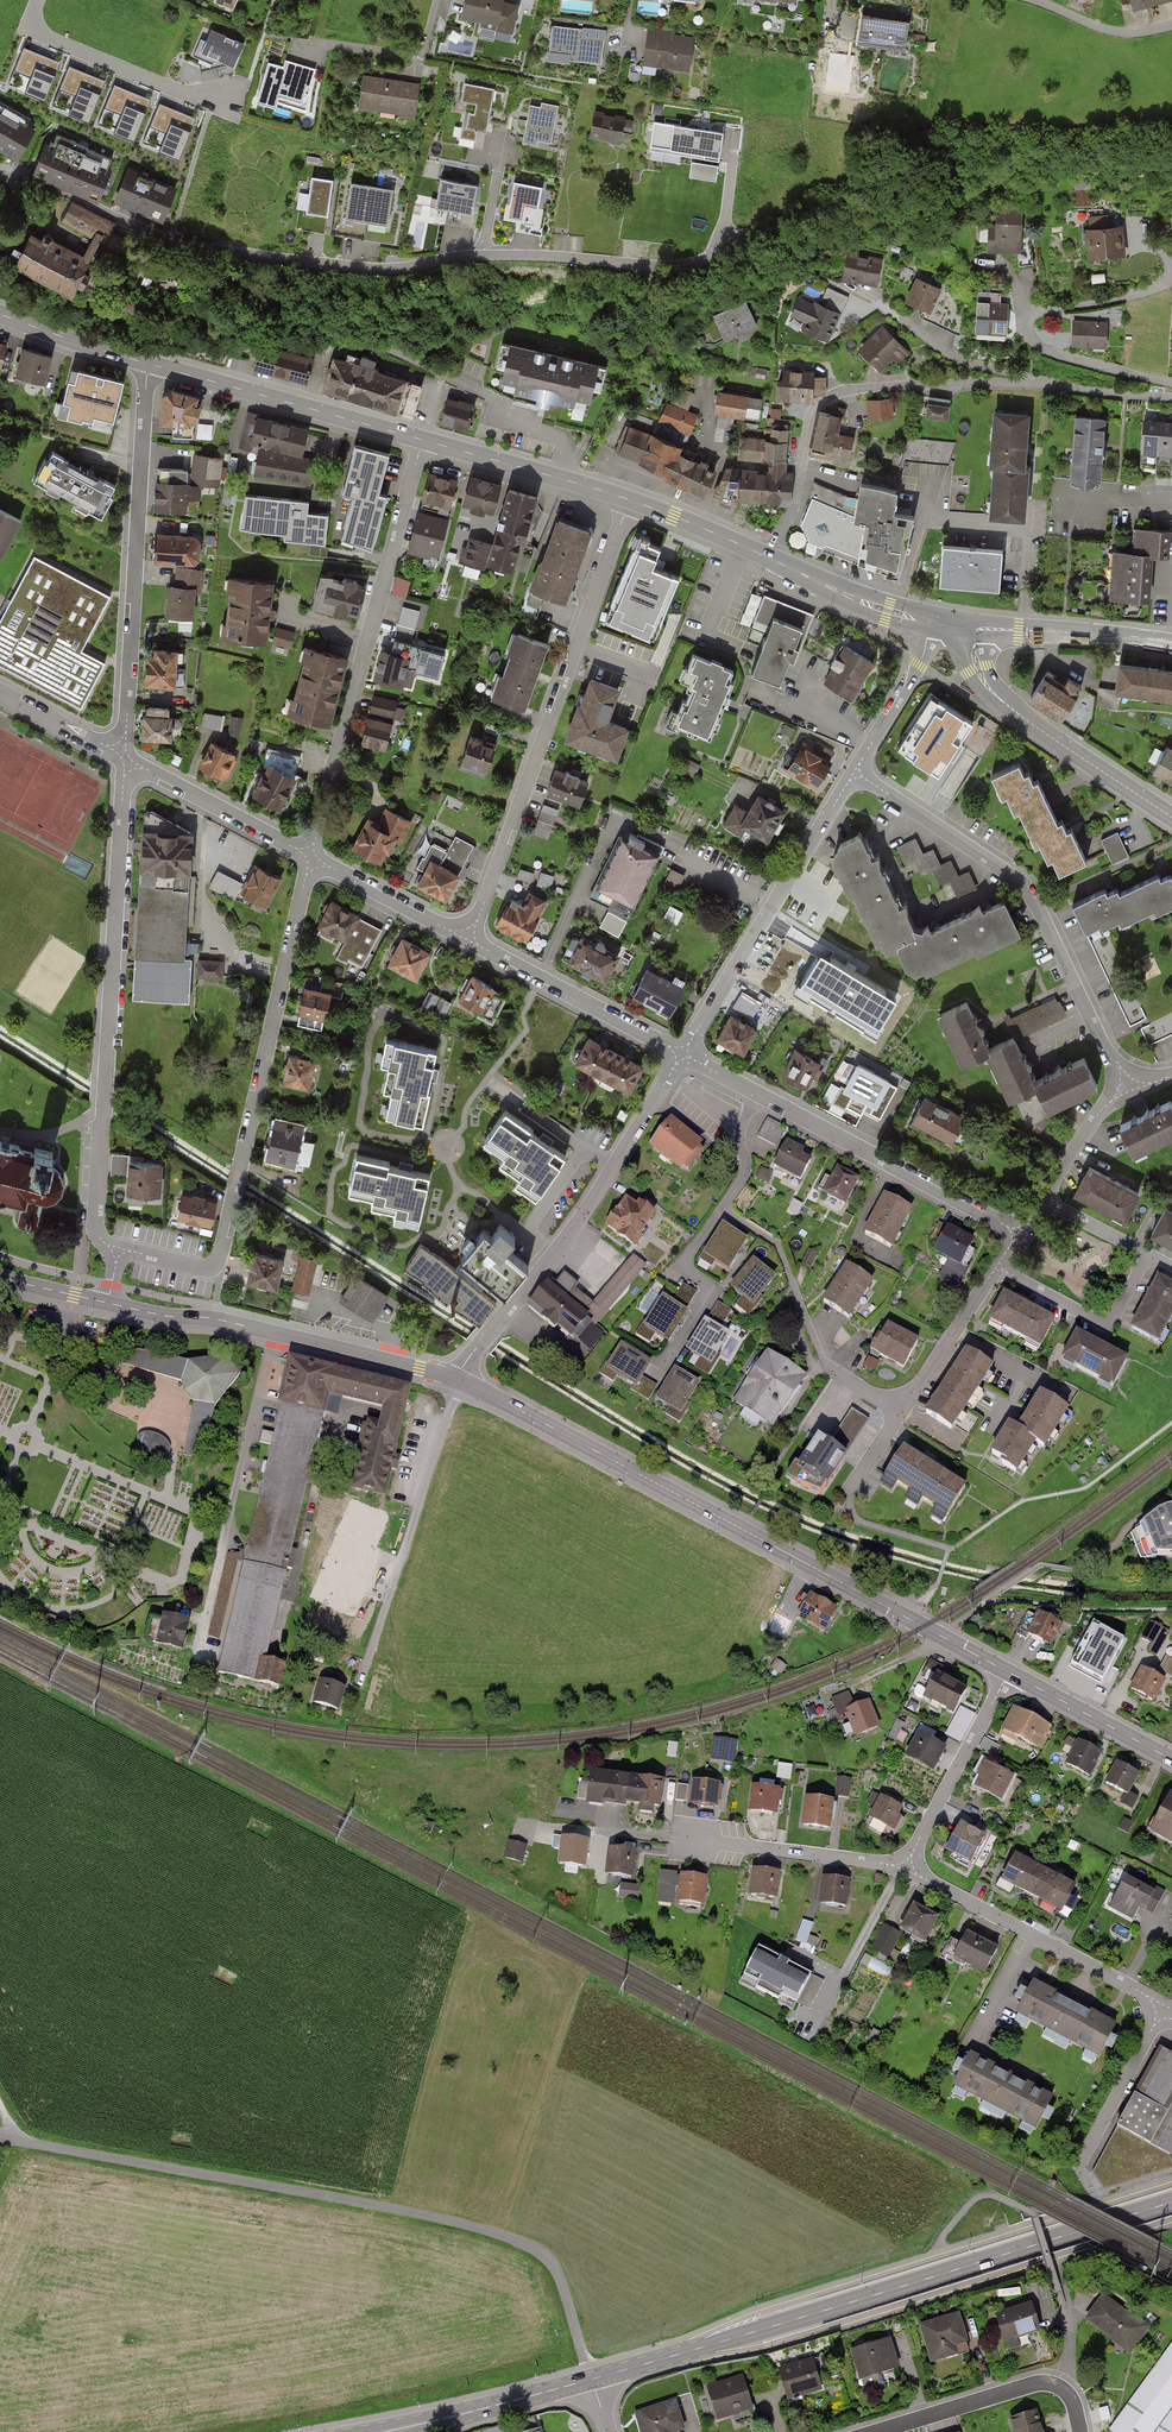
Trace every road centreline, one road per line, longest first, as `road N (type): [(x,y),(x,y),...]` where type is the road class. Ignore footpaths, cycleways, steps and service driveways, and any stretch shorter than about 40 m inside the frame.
road 1 (residential): [(0,175),(62,192),(170,242),(374,270),(482,255),(683,266),(750,234),(859,165)]
road 2 (unclassified): [(0,2140),(518,2240),(549,2261),(592,2379)]
road 3 (secondary): [(458,1380),(1009,1672)]
road 4 (primary): [(592,2379),(1171,2202)]
road 5 (residential): [(769,558),(797,505),(811,417),(836,393),(1008,384),(1171,398)]
road 6 (residential): [(117,1252),(199,1267),(216,1261),(311,857)]
road 7 (residential): [(468,934),(630,500)]
road 8 (residential): [(311,857),(423,440)]
road 9 (residential): [(857,773),(1022,884),(1127,1083)]
road 10 (residential): [(458,1380),(567,1241),(682,1054)]
road 11 (residential): [(151,364),(125,757)]
road 12 (residential): [(1015,1232),(682,1054)]
road 13 (secondary): [(108,1303),(226,1321),(458,1380)]
road 14 (residential): [(125,757),(104,1110)]
road 15 (track): [(170,242),(485,395)]
road 16 (residential): [(682,1054),(857,773)]
road 17 (residential): [(458,1380),(360,1684)]
road 18 (residential): [(846,1500),(1015,1232)]
road 19 (residential): [(907,1865),(1171,2011)]
road 20 (tertiary): [(1171,817),(990,690),(973,652),(975,629)]
road 21 (tertiary): [(151,364),(423,440)]
road 22 (residential): [(38,0),(26,29),(211,105),(231,97)]
road 23 (residential): [(682,1054),(468,934)]
road 24 (residential): [(1081,2431),(1071,2396),(1044,2382),(874,2431)]
road 25 (residential): [(676,1839),(907,1865)]
road 26 (residential): [(1009,1672),(907,1865)]
road 27 (tertiary): [(423,440),(630,500)]
road 28 (residential): [(311,857),(125,757)]
road 29 (primary): [(390,2431),(592,2379)]
road 30 (tertiary): [(975,629),(1171,642)]
road 31 (residential): [(1127,1083),(1015,1232)]
road 32 (secondary): [(1009,1672),(1171,1760)]
road 33 (residential): [(468,934),(311,857)]
road 34 (tertiary): [(769,558),(930,623)]
road 35 (residential): [(857,773),(923,657),(930,623)]
road 36 (tertiary): [(0,314),(151,364)]
road 37 (tertiary): [(630,500),(769,558)]
road 38 (residential): [(117,1252),(96,1227),(104,1110)]
road 39 (residential): [(125,757),(0,691)]
road 40 (unclassified): [(1171,24),(1113,30),(1037,0)]

